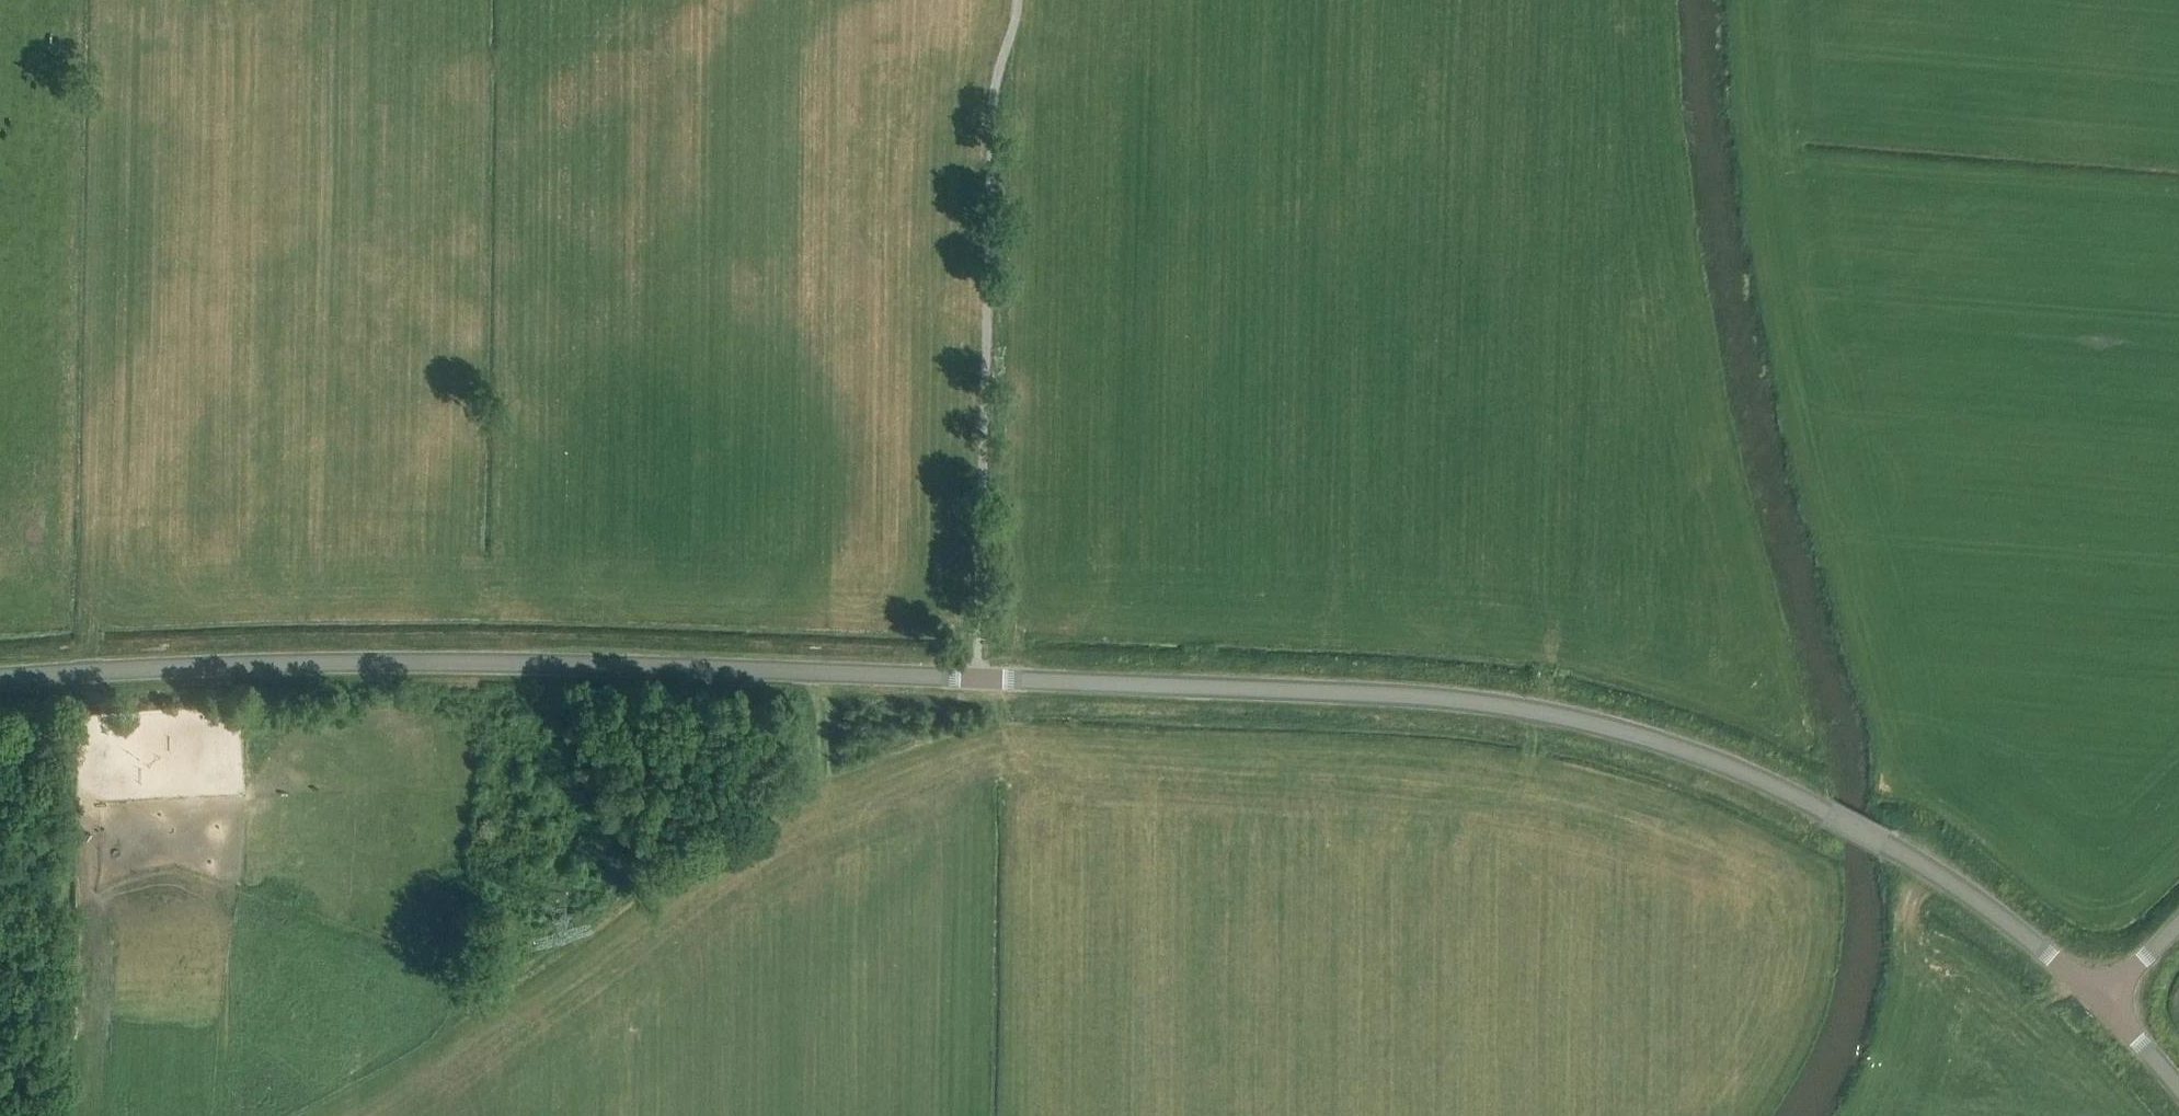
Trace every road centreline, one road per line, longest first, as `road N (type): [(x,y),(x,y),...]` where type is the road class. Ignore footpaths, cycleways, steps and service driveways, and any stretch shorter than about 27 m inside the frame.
road 1 (unclassified): [(2107,1003),(1985,903),(1895,844),(1724,765),(1614,728),(1492,707),(452,659),(0,674)]

